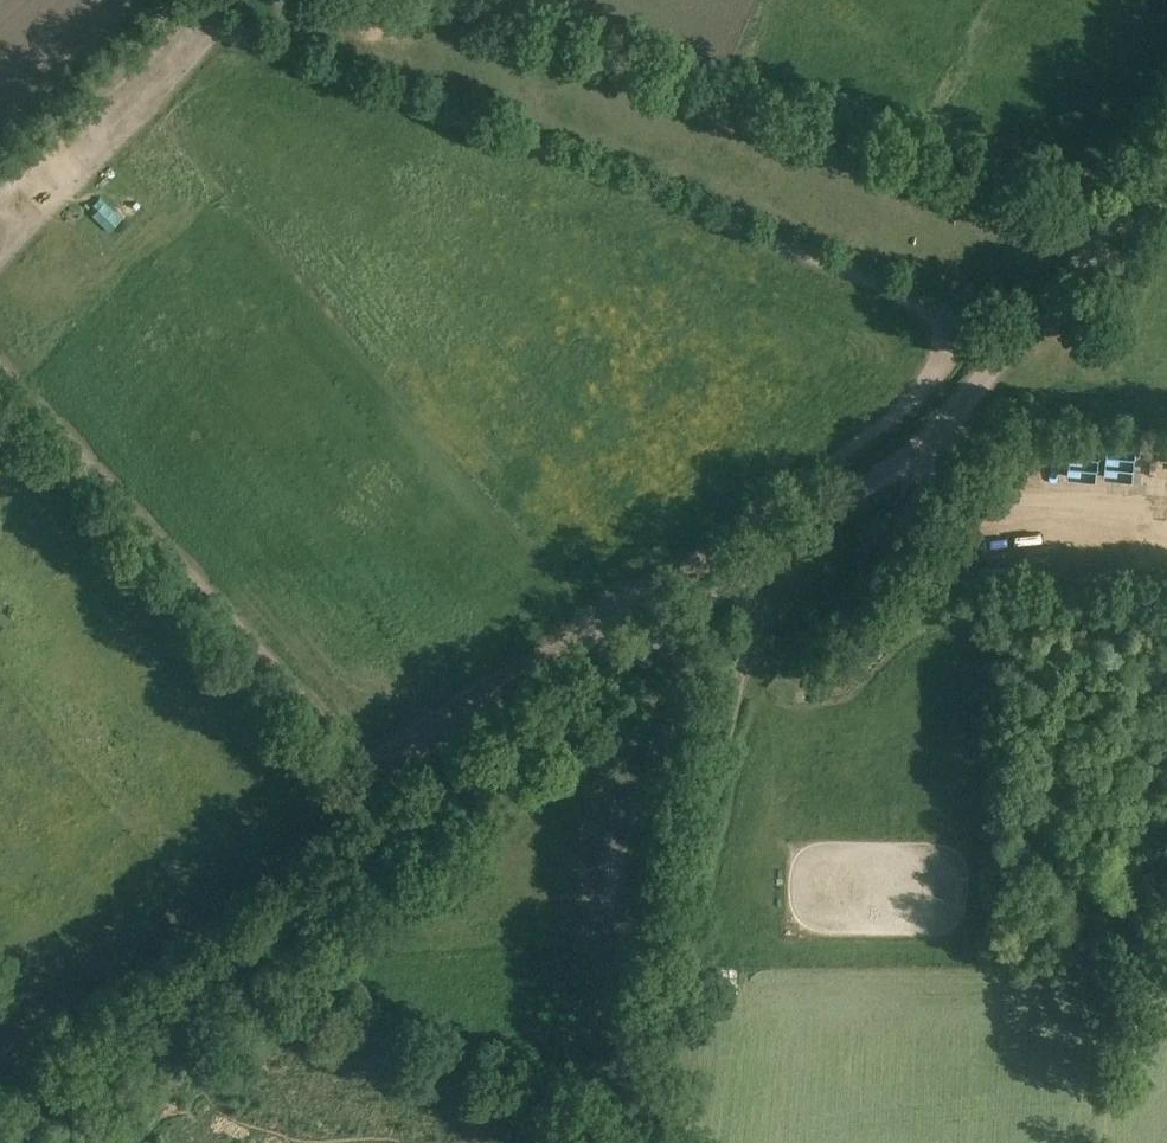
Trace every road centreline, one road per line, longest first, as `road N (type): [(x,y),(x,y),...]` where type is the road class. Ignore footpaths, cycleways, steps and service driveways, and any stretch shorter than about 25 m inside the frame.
road 1 (unclassified): [(0,1135),(912,448),(1013,346),(1166,165)]
road 2 (track): [(763,560),(687,994)]

